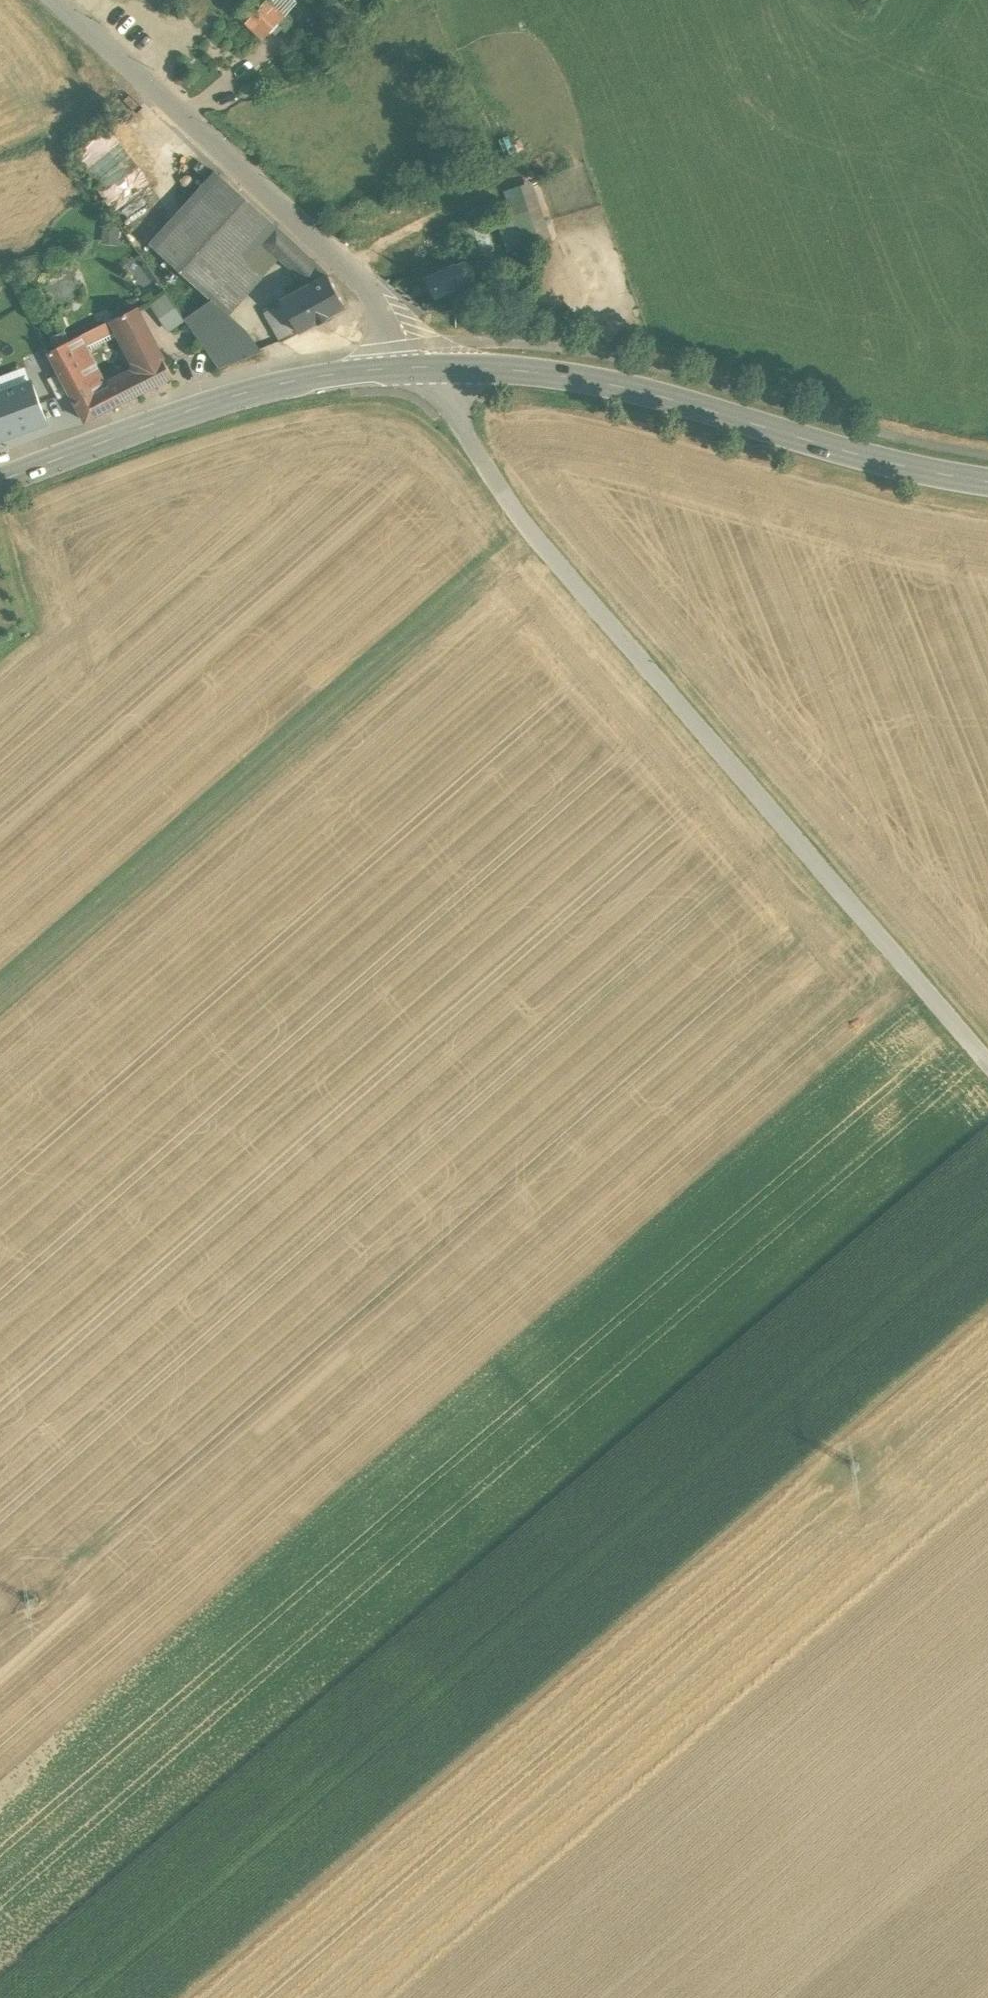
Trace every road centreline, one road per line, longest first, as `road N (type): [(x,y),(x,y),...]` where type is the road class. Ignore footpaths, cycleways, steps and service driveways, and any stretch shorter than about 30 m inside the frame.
road 1 (residential): [(440,368),(510,503),(987,1055)]
road 2 (secondary): [(987,481),(632,387),(440,368)]
road 3 (unclassified): [(56,0),(366,275),(440,368)]
road 4 (secondary): [(440,368),(352,373),(220,404),(0,482)]

